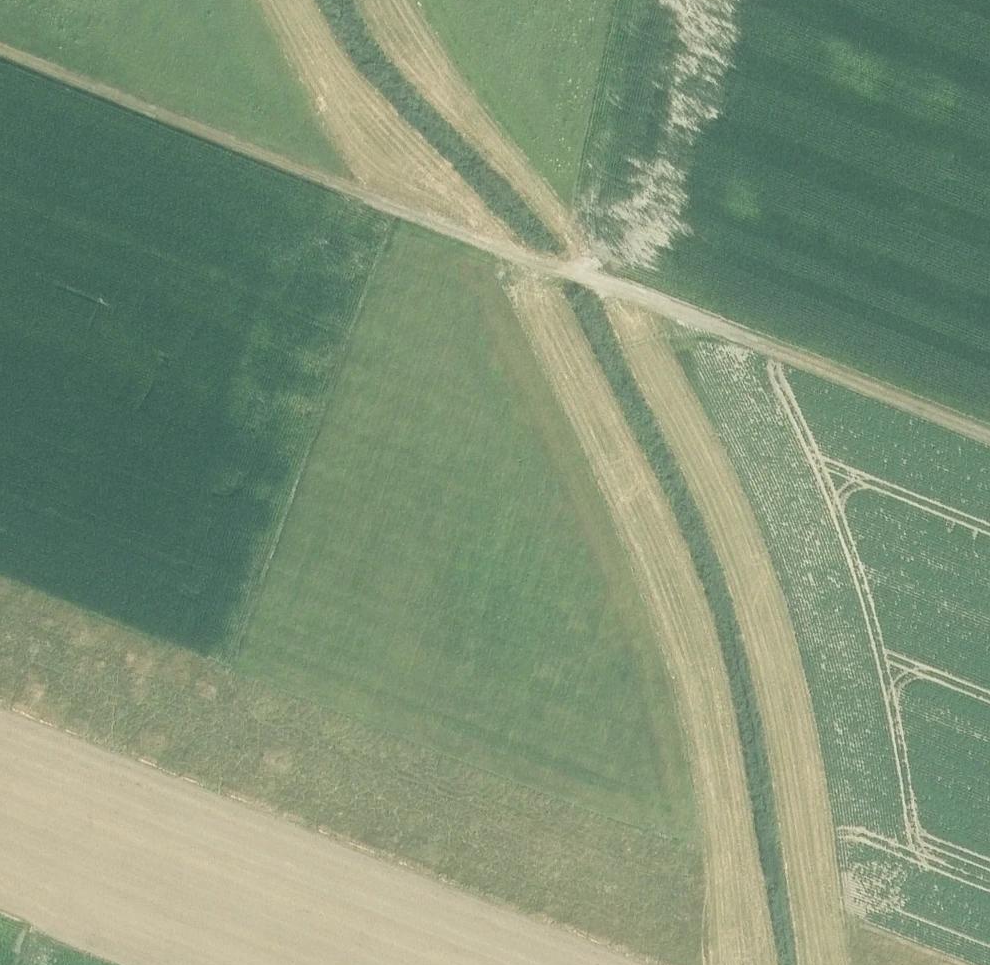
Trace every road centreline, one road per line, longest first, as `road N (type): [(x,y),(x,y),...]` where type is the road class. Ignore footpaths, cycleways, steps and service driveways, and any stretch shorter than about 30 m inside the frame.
road 1 (track): [(989,438),(0,48)]

